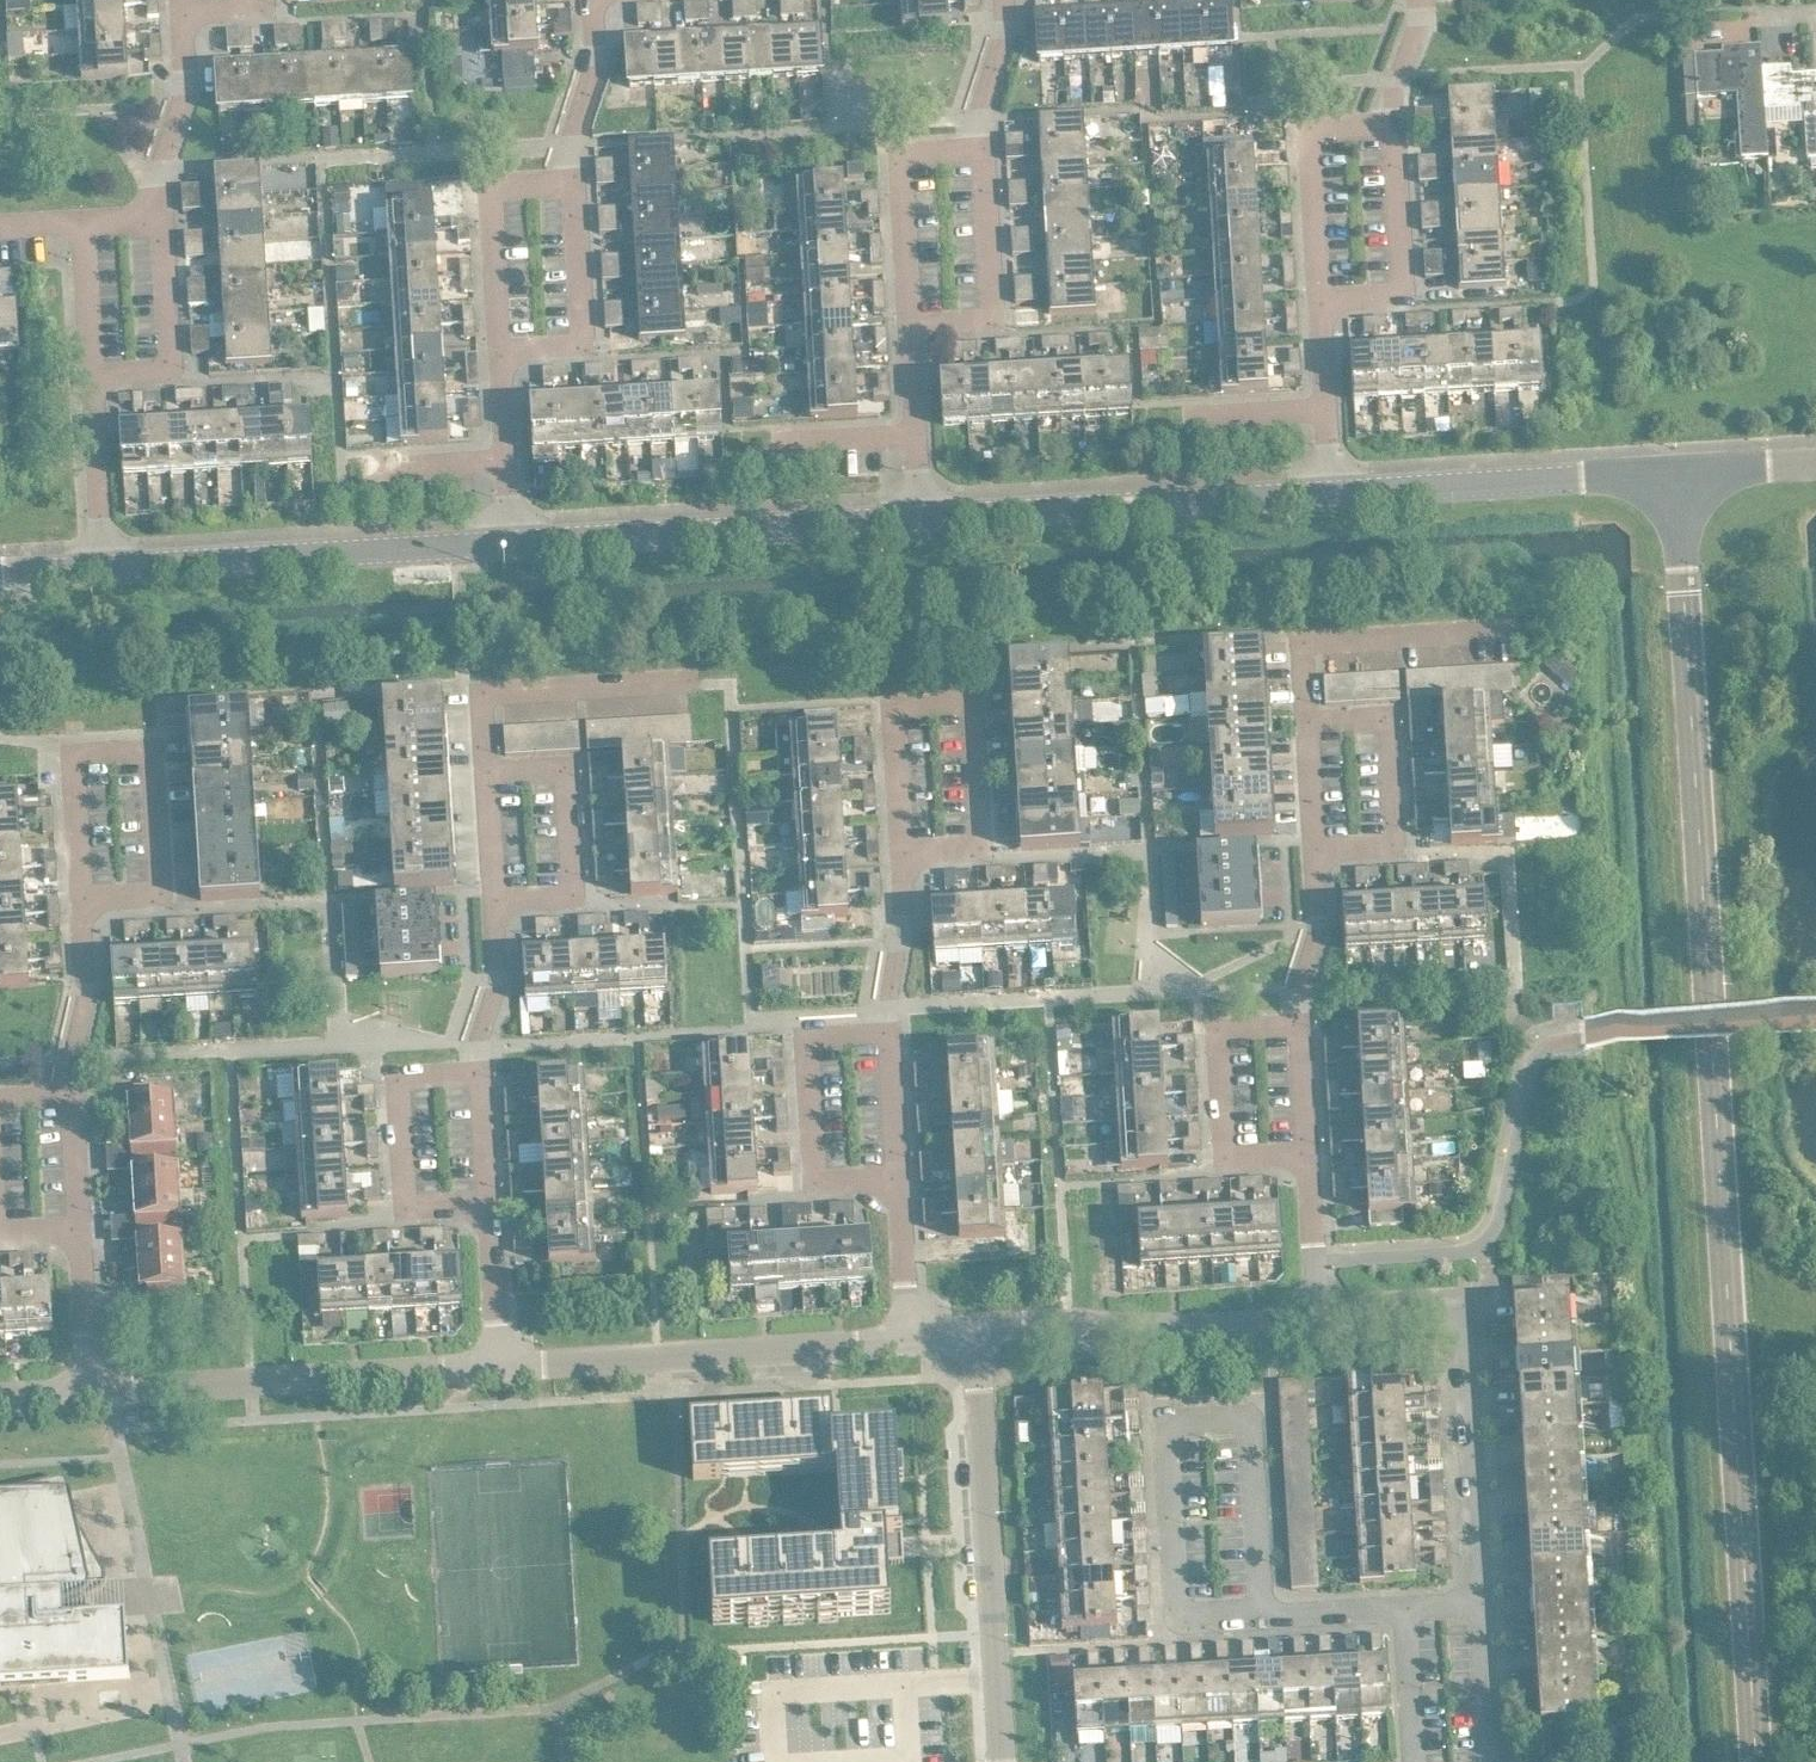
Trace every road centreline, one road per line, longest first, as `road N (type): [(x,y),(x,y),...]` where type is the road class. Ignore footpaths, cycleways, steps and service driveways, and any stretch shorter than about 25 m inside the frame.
road 1 (tertiary): [(1685,470),(1759,1761)]
road 2 (residential): [(1266,1611),(1254,1408),(1168,1413),(1180,1617)]
road 3 (unclassified): [(1006,1761),(979,1325)]
road 4 (residential): [(1483,1598),(1463,1308),(1322,1313)]
road 5 (unclassified): [(912,1329),(500,1358)]
road 6 (tertiary): [(512,538),(924,514)]
road 7 (tertiary): [(101,563),(512,538)]
road 8 (unclassified): [(500,1358),(92,1386)]
road 9 (tertiary): [(924,514),(1332,491)]
road 10 (residential): [(906,852),(898,696),(978,693),(985,848)]
road 11 (tertiary): [(1332,491),(1685,470)]
road 12 (residential): [(1322,1313),(979,1325)]
road 13 (residential): [(1314,722),(1309,638),(1526,624)]
road 14 (residential): [(489,770),(485,687),(703,673)]
road 15 (residential): [(891,1030),(813,1034),(821,1176),(901,1171)]
road 16 (residential): [(87,893),(165,889),(157,748),(77,752)]
road 17 (residential): [(1321,850),(1402,845),(1393,717),(1314,722)]
road 18 (residential): [(1304,1021),(1224,1026),(1232,1154),(1312,1149)]
road 19 (residential): [(484,1069),(404,1074),(412,1203),(491,1199)]
road 20 (residential): [(489,770),(567,766),(574,894),(494,898)]
road 21 (residential): [(913,321),(903,155),(988,150)]
road 22 (residential): [(988,150),(998,315),(913,321)]
road 23 (residential): [(1323,295),(1403,291),(1393,122)]
road 24 (residential): [(1323,295),(1315,127),(1393,122)]
road 25 (residential): [(504,341),(496,185),(578,181)]
road 26 (residential): [(578,181),(585,337),(504,341)]
road 27 (residential): [(96,366),(172,363),(166,214)]
road 28 (residential): [(166,214),(164,165),(191,84),(183,4)]
road 29 (residential): [(87,893),(92,984),(72,1055),(72,1093)]
road 30 (residential): [(101,563),(96,366)]
road 31 (residential): [(578,181),(574,136),(601,50),(598,0)]
road 32 (residential): [(891,1030),(906,852)]
road 33 (residential): [(1304,1021),(1301,984),(1323,925),(1321,850)]
road 34 (residential): [(484,1069),(480,1043),(497,983),(494,898)]
road 35 (residential): [(1322,1313),(1312,1149)]
road 36 (residential): [(84,1222),(92,1386)]
road 37 (residential): [(1494,1761),(1483,1598)]
road 38 (residential): [(500,1358),(491,1199)]
road 39 (residential): [(912,1329),(901,1171)]
road 40 (residential): [(1409,1603),(1418,1761)]
road 41 (residential): [(1005,0),(988,150)]
road 42 (residential): [(96,366),(86,219)]
road 43 (residential): [(1266,1611),(1409,1603)]
road 44 (residential): [(77,752),(87,893)]
road 45 (residential): [(901,1171),(891,1030)]
road 46 (residential): [(1327,403),(1190,410)]
road 47 (residential): [(373,462),(509,457)]
road 48 (residential): [(1685,470),(1815,461)]
road 49 (residential): [(491,1199),(484,1069)]
road 50 (residential): [(72,1093),(84,1222)]
road 51 (residential): [(1312,1149),(1304,1021)]
road 52 (residential): [(1321,850),(1314,722)]
road 53 (residential): [(494,898),(489,770)]
road 54 (residential): [(1393,122),(1425,0)]

